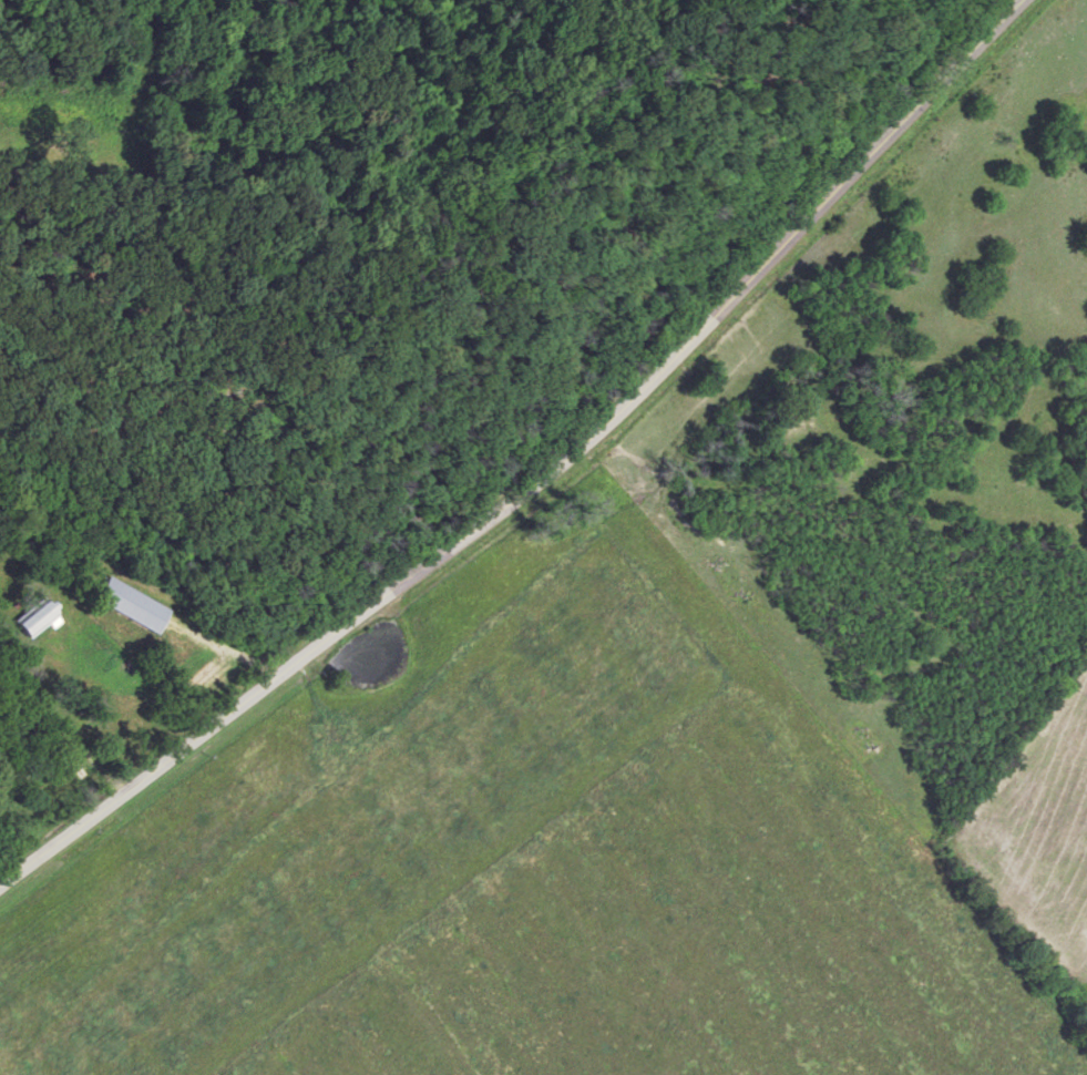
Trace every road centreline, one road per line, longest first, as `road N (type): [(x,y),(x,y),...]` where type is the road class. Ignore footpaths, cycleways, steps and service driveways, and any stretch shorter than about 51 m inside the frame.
road 1 (tertiary): [(0,884),(606,427),(1016,0)]

